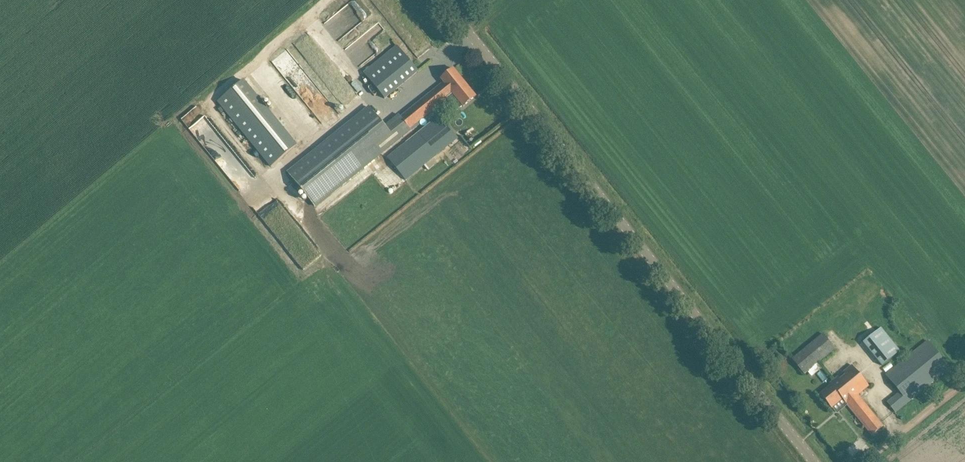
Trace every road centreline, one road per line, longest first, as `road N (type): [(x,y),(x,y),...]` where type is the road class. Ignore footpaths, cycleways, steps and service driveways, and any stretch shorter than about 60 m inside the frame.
road 1 (unclassified): [(815,461),(443,0)]
road 2 (track): [(964,381),(863,461)]

